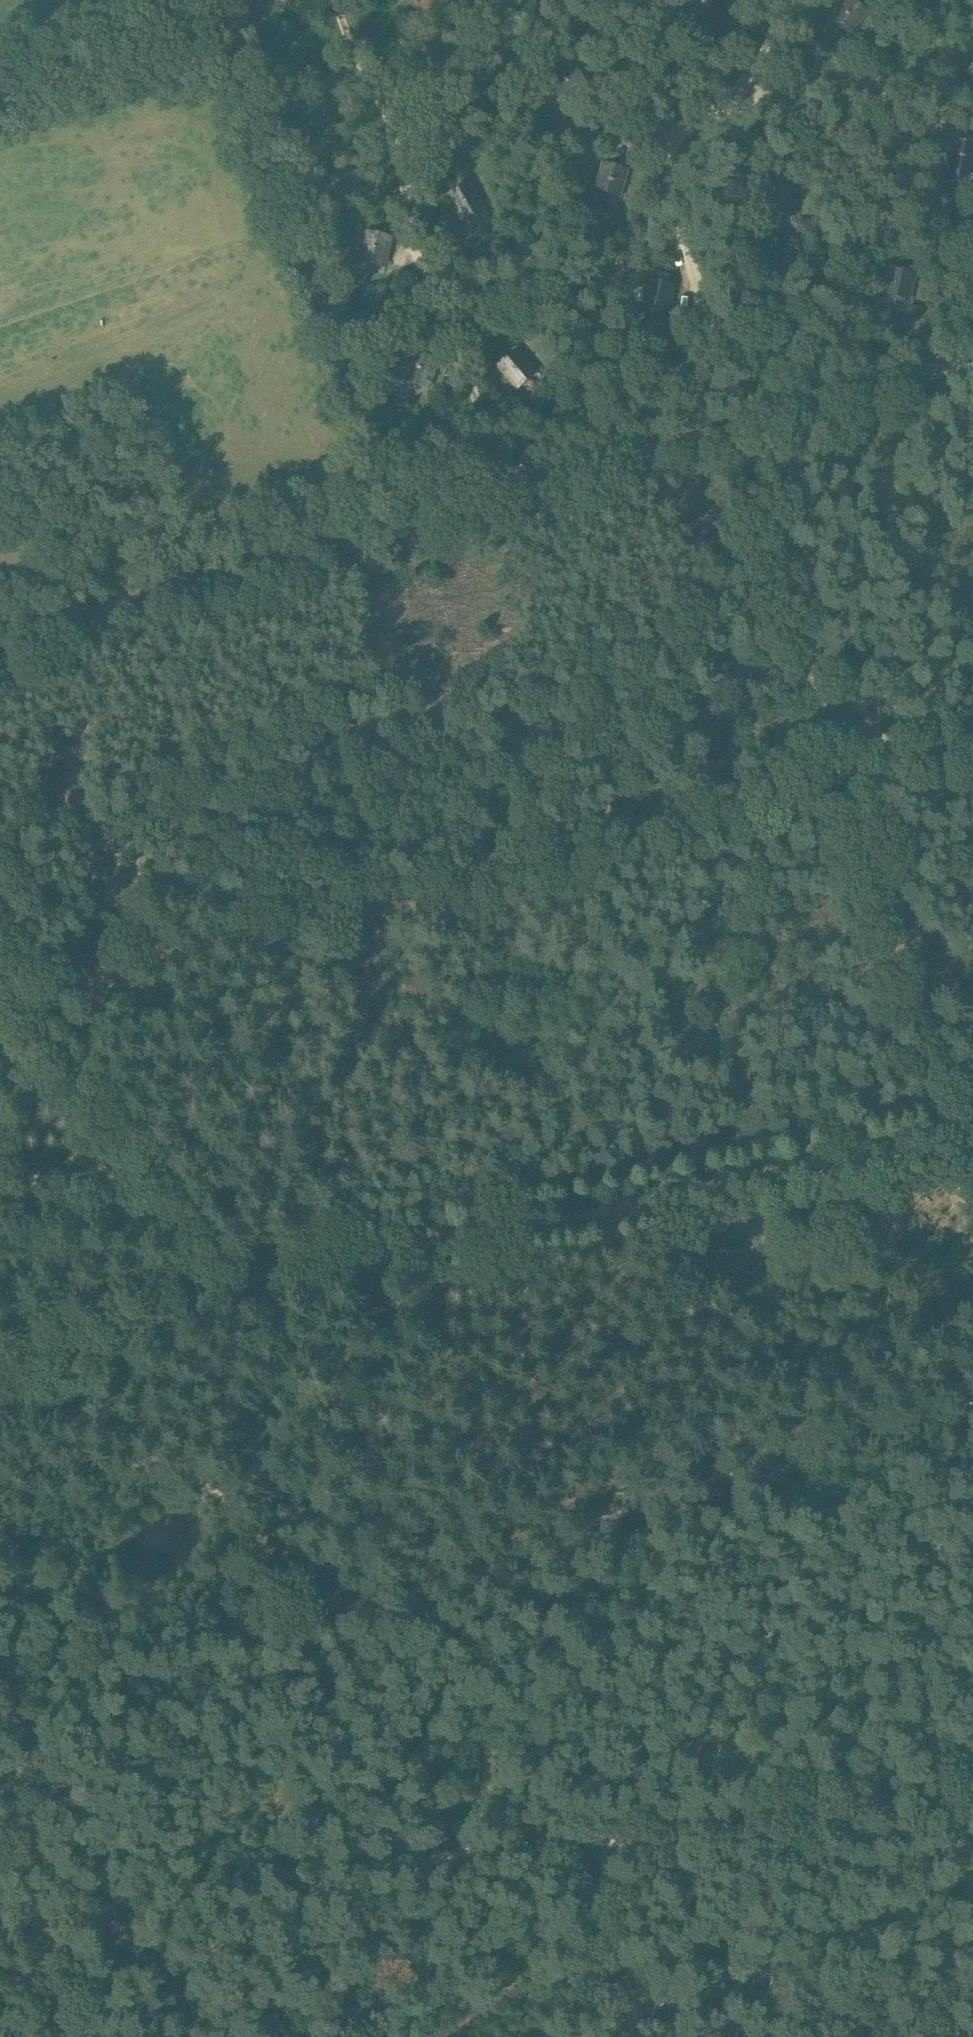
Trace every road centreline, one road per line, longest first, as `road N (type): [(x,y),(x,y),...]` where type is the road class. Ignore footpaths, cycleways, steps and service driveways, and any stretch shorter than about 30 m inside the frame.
road 1 (track): [(0,1412),(174,1314),(243,1264),(958,1128)]
road 2 (track): [(972,743),(0,1003)]
road 3 (track): [(0,1934),(144,1888),(659,1833),(944,1755),(972,1757)]
road 4 (track): [(958,1128),(744,417)]
road 5 (track): [(485,492),(388,121),(339,0)]
road 6 (track): [(485,492),(0,635)]
road 7 (track): [(751,0),(712,33),(698,57),(687,126),(655,147),(744,417)]
road 8 (track): [(243,1264),(0,941)]
road 9 (track): [(687,126),(972,59)]
road 10 (track): [(744,417),(485,492)]
road 11 (track): [(744,417),(972,351)]
road 12 (track): [(591,1838),(641,2036)]

